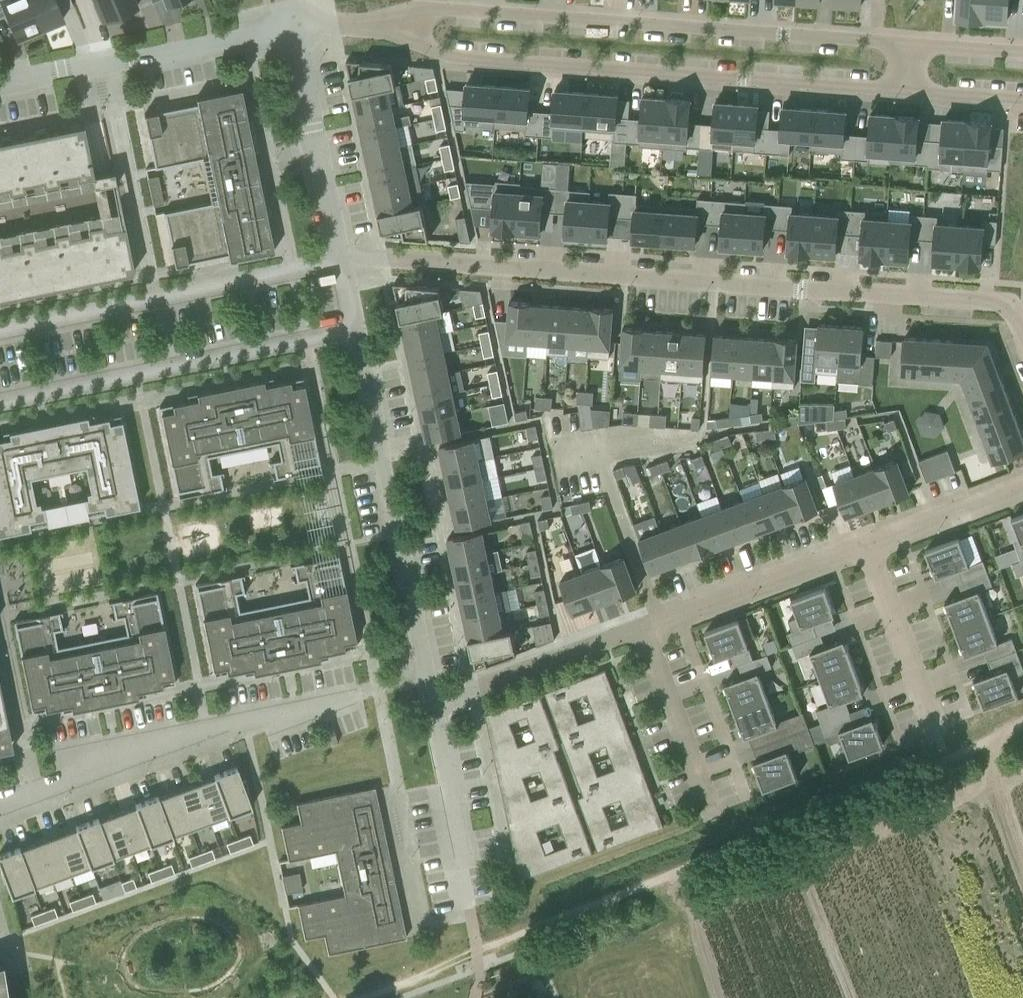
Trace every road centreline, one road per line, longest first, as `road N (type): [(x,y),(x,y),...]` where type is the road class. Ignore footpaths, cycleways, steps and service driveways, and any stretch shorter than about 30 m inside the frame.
road 1 (track): [(343,997),(1022,728)]
road 2 (residential): [(1022,340),(1009,303),(341,256)]
road 3 (residential): [(392,24),(436,53),(905,88)]
road 4 (residential): [(908,46),(435,10),(392,24)]
road 5 (residential): [(433,703),(356,330)]
road 6 (residential): [(0,809),(206,732),(361,692)]
road 7 (residential): [(0,405),(356,330)]
road 8 (residential): [(341,256),(0,327)]
road 9 (residential): [(295,24),(0,82)]
road 10 (residential): [(644,626),(867,544)]
road 11 (residential): [(341,256),(295,24)]
road 12 (residential): [(433,703),(644,626)]
road 13 (residential): [(471,912),(433,703)]
road 14 (residential): [(937,736),(867,544)]
road 15 (residential): [(644,626),(711,809)]
road 16 (residential): [(867,544),(1022,486)]
road 17 (track): [(1000,737),(995,793),(1022,864)]

